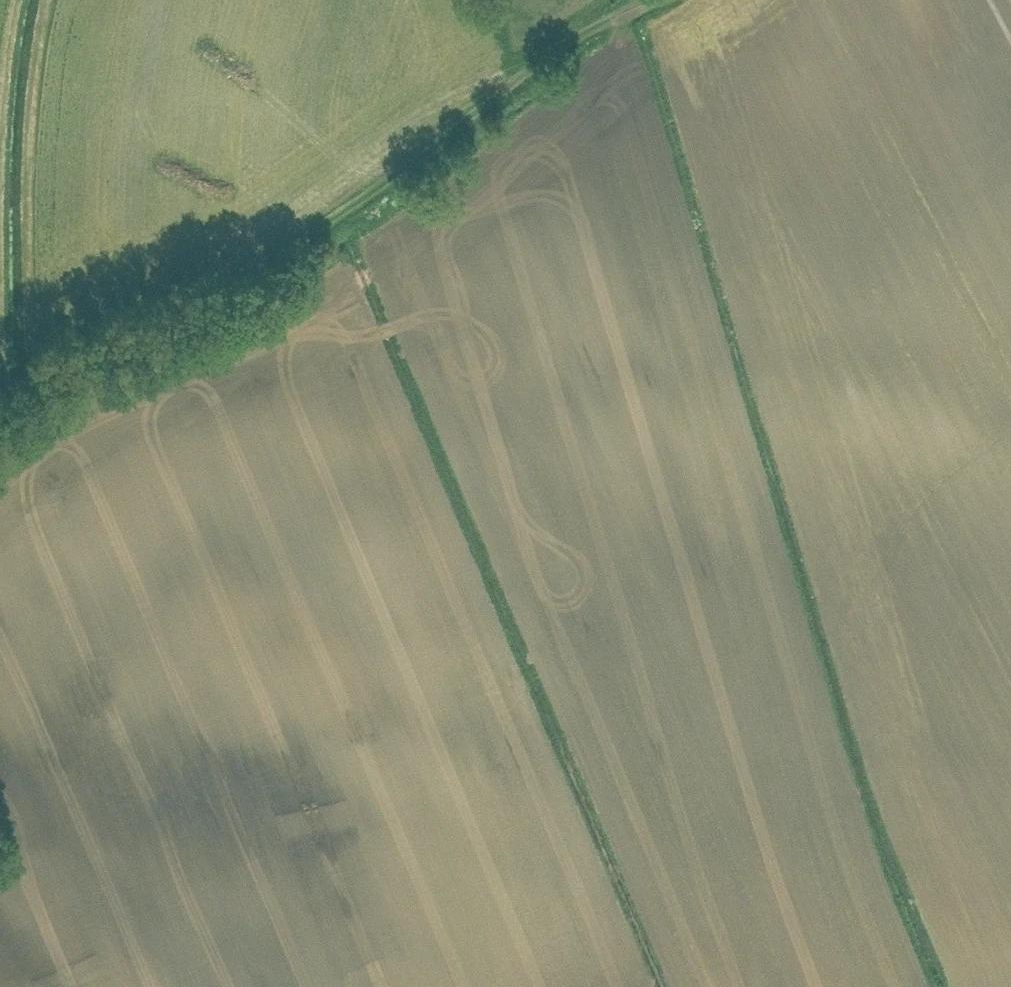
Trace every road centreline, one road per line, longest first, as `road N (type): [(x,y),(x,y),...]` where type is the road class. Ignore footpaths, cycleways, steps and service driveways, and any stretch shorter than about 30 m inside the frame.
road 1 (track): [(647,0),(257,283),(32,380),(0,412)]

